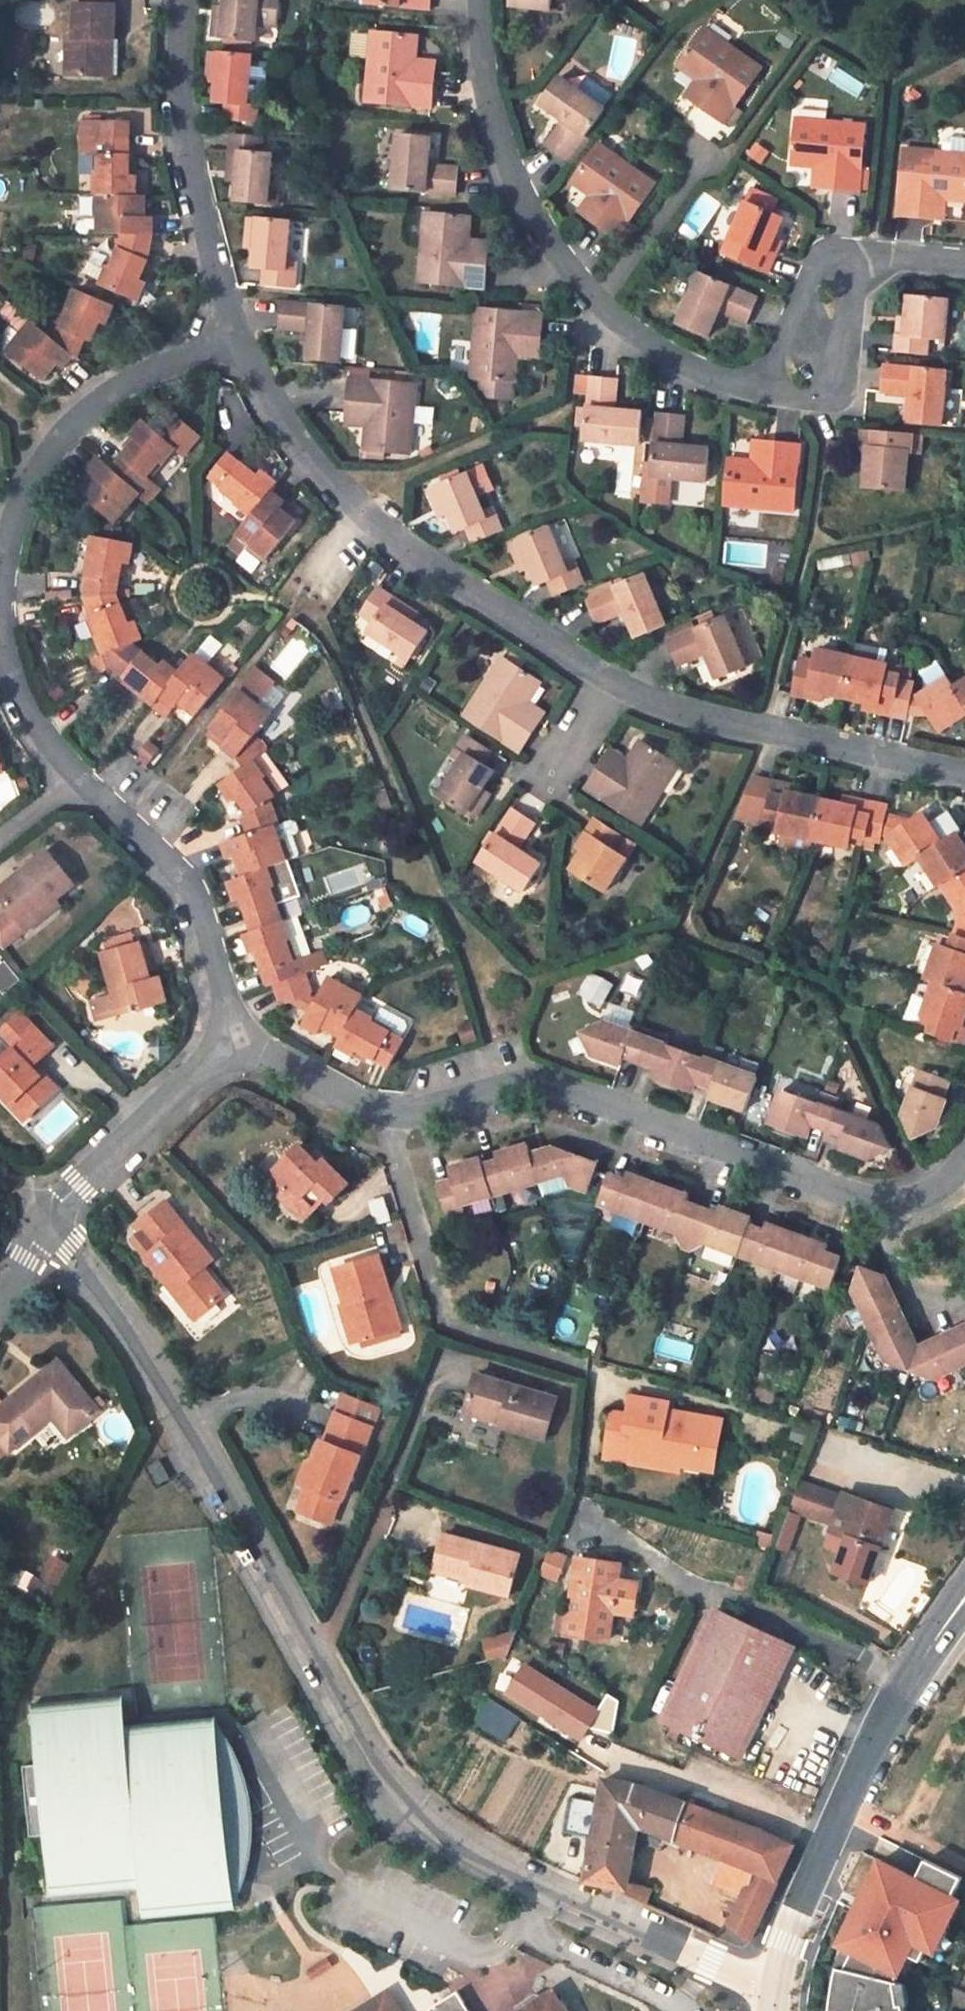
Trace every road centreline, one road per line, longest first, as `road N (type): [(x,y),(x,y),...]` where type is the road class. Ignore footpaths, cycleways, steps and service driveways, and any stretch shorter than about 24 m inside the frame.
road 1 (residential): [(768,1988),(632,1928),(431,1821),(388,1781),(177,1396),(54,1218)]
road 2 (residential): [(233,1035),(196,894),(77,776),(21,694),(3,587),(13,534),(73,426),(116,389),(239,341)]
road 3 (residential): [(964,1169),(923,1201),(890,1210),(526,1087),(389,1123),(233,1035)]
road 4 (residential): [(765,388),(677,369),(576,282),(517,185),(496,130),(480,0)]
road 5 (residential): [(611,683),(406,549),(319,468),(239,341)]
road 6 (secondary): [(768,1988),(836,1811),(915,1673),(964,1607)]
road 7 (residential): [(964,773),(697,722),(611,683)]
road 8 (residential): [(239,341),(185,129),(185,0)]
road 9 (residential): [(233,1035),(54,1218)]
road 10 (residential): [(765,388),(839,395),(867,260)]
road 11 (residential): [(867,260),(832,259),(813,273),(765,388)]

